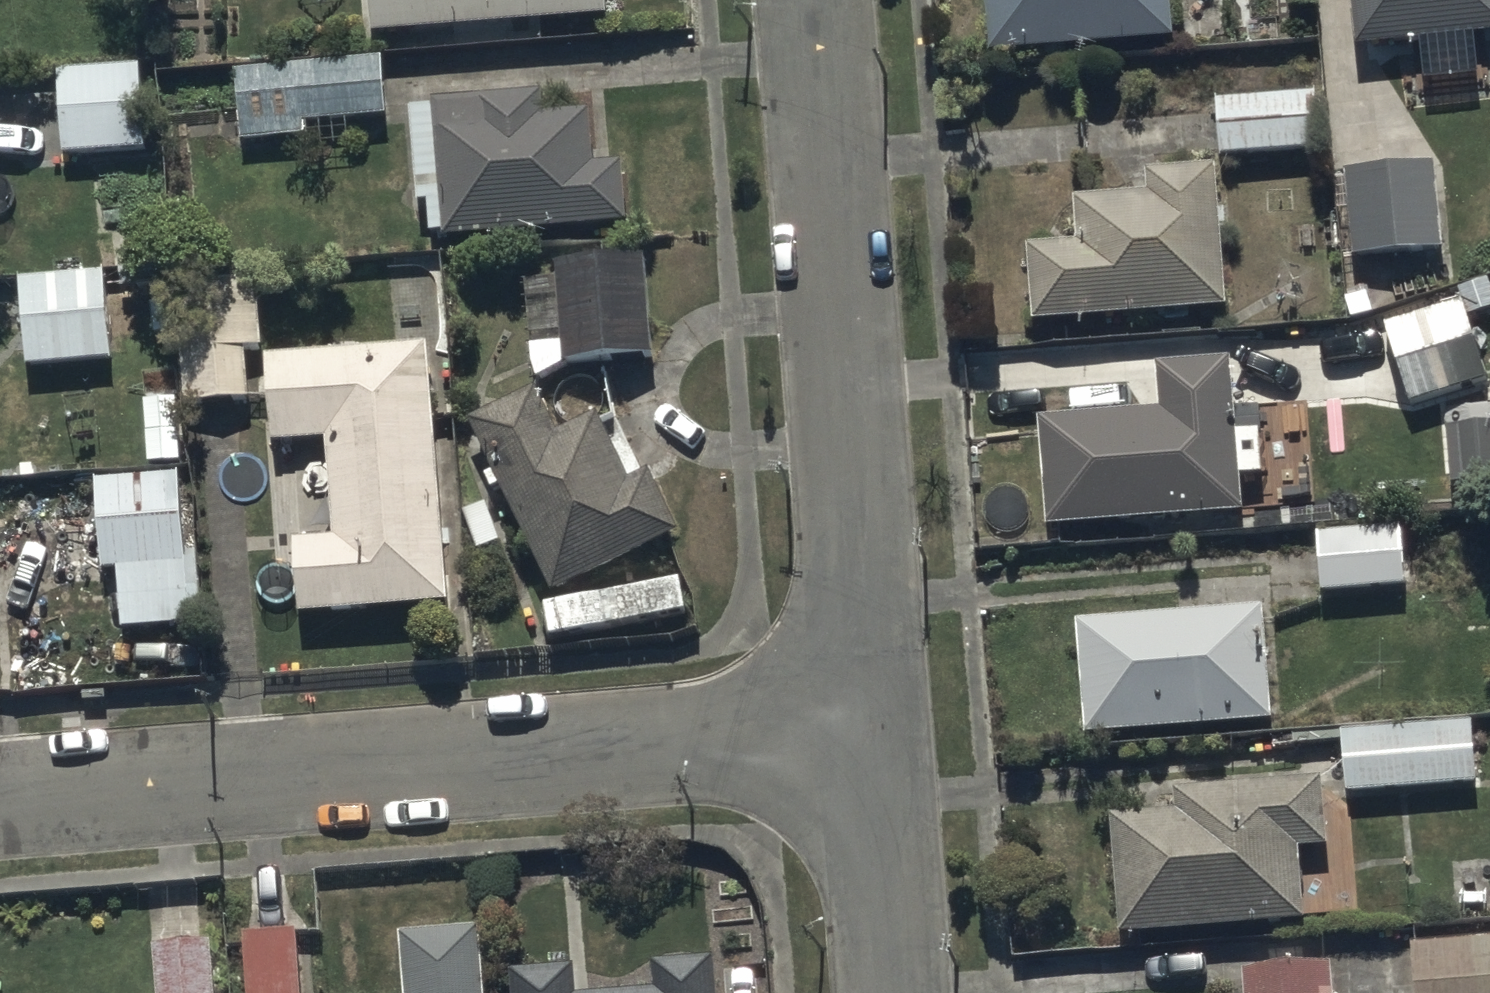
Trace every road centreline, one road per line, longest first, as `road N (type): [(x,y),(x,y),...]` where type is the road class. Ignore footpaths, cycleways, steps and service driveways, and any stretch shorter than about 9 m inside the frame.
road 1 (residential): [(0,799),(877,732)]
road 2 (residential): [(813,0),(877,732)]
road 3 (residential): [(877,732),(898,992)]

